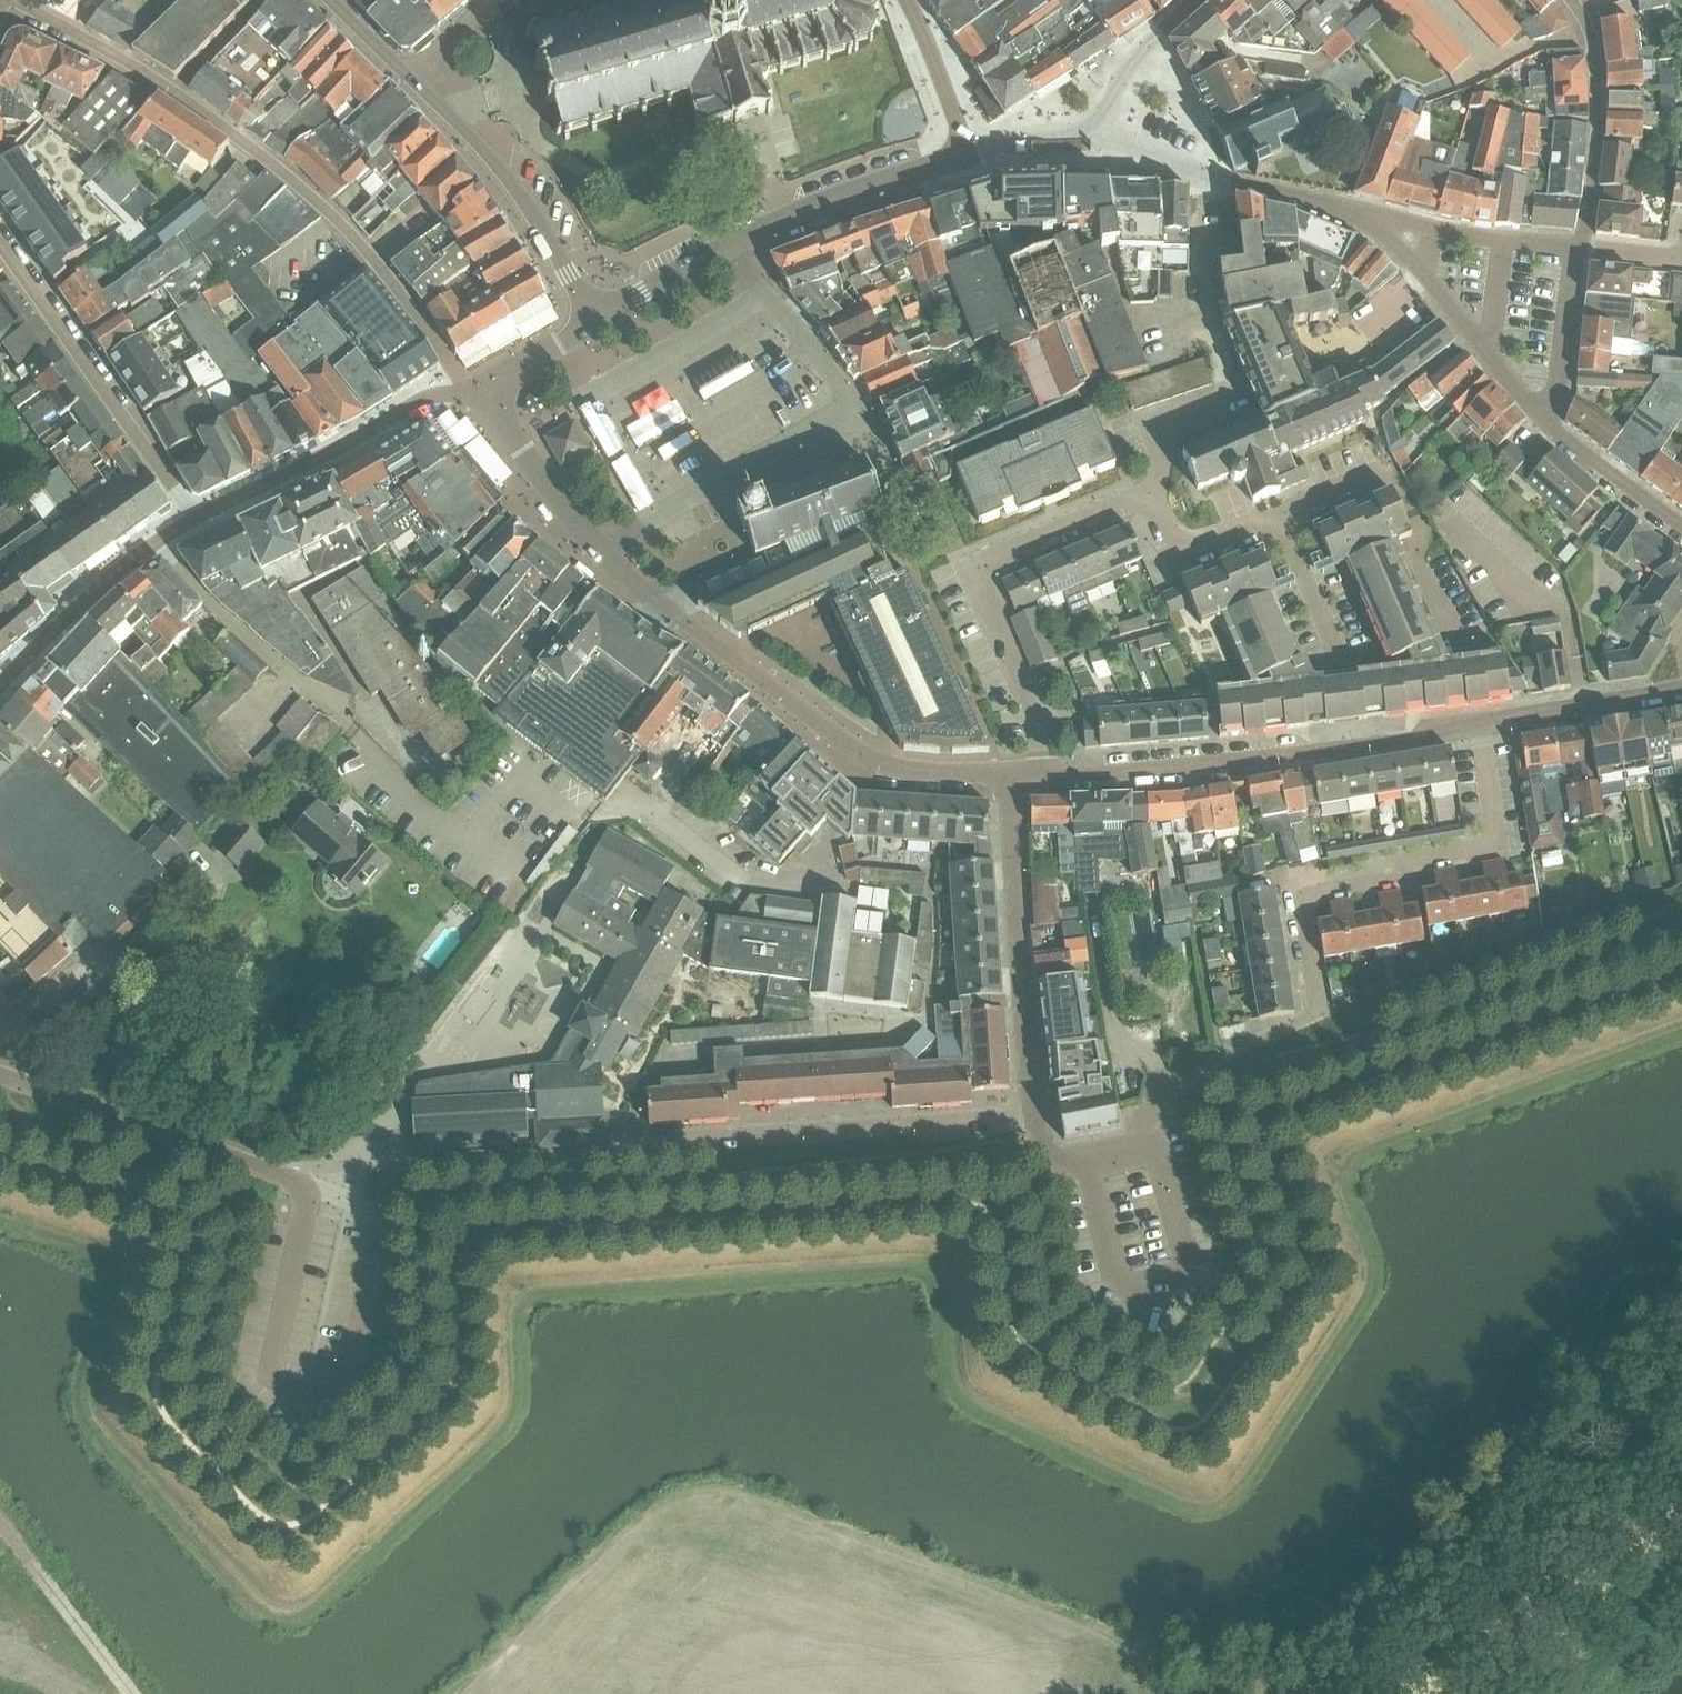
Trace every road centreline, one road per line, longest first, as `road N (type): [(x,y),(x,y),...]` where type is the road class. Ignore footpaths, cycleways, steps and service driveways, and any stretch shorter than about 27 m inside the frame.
road 1 (residential): [(1045,1115),(1051,1137),(1103,1174),(1163,1152),(1155,1128),(1161,1103),(1182,1079),(1318,1018),(1303,900),(1408,873),(1425,859),(1503,843),(1488,719)]
road 2 (residential): [(1005,774),(891,769),(858,753),(606,562),(488,390)]
road 3 (residential): [(176,94),(323,203),(383,267),(460,375),(488,390)]
road 4 (residential): [(632,1143),(1045,1115)]
road 5 (residential): [(1045,774),(1033,702),(980,561),(1154,491)]
road 6 (residential): [(598,320),(743,241),(947,162),(958,150)]
road 7 (residential): [(343,1185),(296,1179),(0,1077)]
road 8 (residential): [(1045,1115),(1005,774)]
road 9 (track): [(1393,1693),(1681,1517)]
road 10 (residential): [(0,244),(195,518)]
road 11 (residential): [(195,518),(420,402),(488,390)]
road 12 (residential): [(1357,748),(1115,775),(1045,774)]
road 13 (residential): [(598,320),(518,194),(412,80)]
road 14 (residential): [(1556,432),(1362,214)]
road 15 (residential): [(1362,214),(1193,173),(1102,133)]
road 16 (residential): [(0,693),(115,576),(195,518)]
road 17 (residential): [(1357,748),(1346,681),(1279,517)]
road 18 (residential): [(1580,249),(1600,86),(1584,8)]
road 19 (residential): [(1580,249),(1503,244),(1362,214)]
road 20 (track): [(0,1519),(134,1693)]
road 21 (residential): [(1681,687),(1488,719)]
road 22 (residential): [(10,1),(176,94)]
road 23 (residential): [(1556,432),(1580,249)]
road 24 (residential): [(1102,133),(1122,75),(1196,0)]
road 25 (residential): [(1154,491),(1171,535),(1188,545),(1279,517)]
road 26 (residential): [(907,0),(957,126),(958,150)]
road 27 (residential): [(1681,529),(1556,432)]
road 28 (residential): [(958,150),(1102,133)]
road 29 (residential): [(1488,719),(1357,748)]
road 30 (residential): [(488,390),(598,320)]
road 31 (residential): [(265,0),(176,94)]

